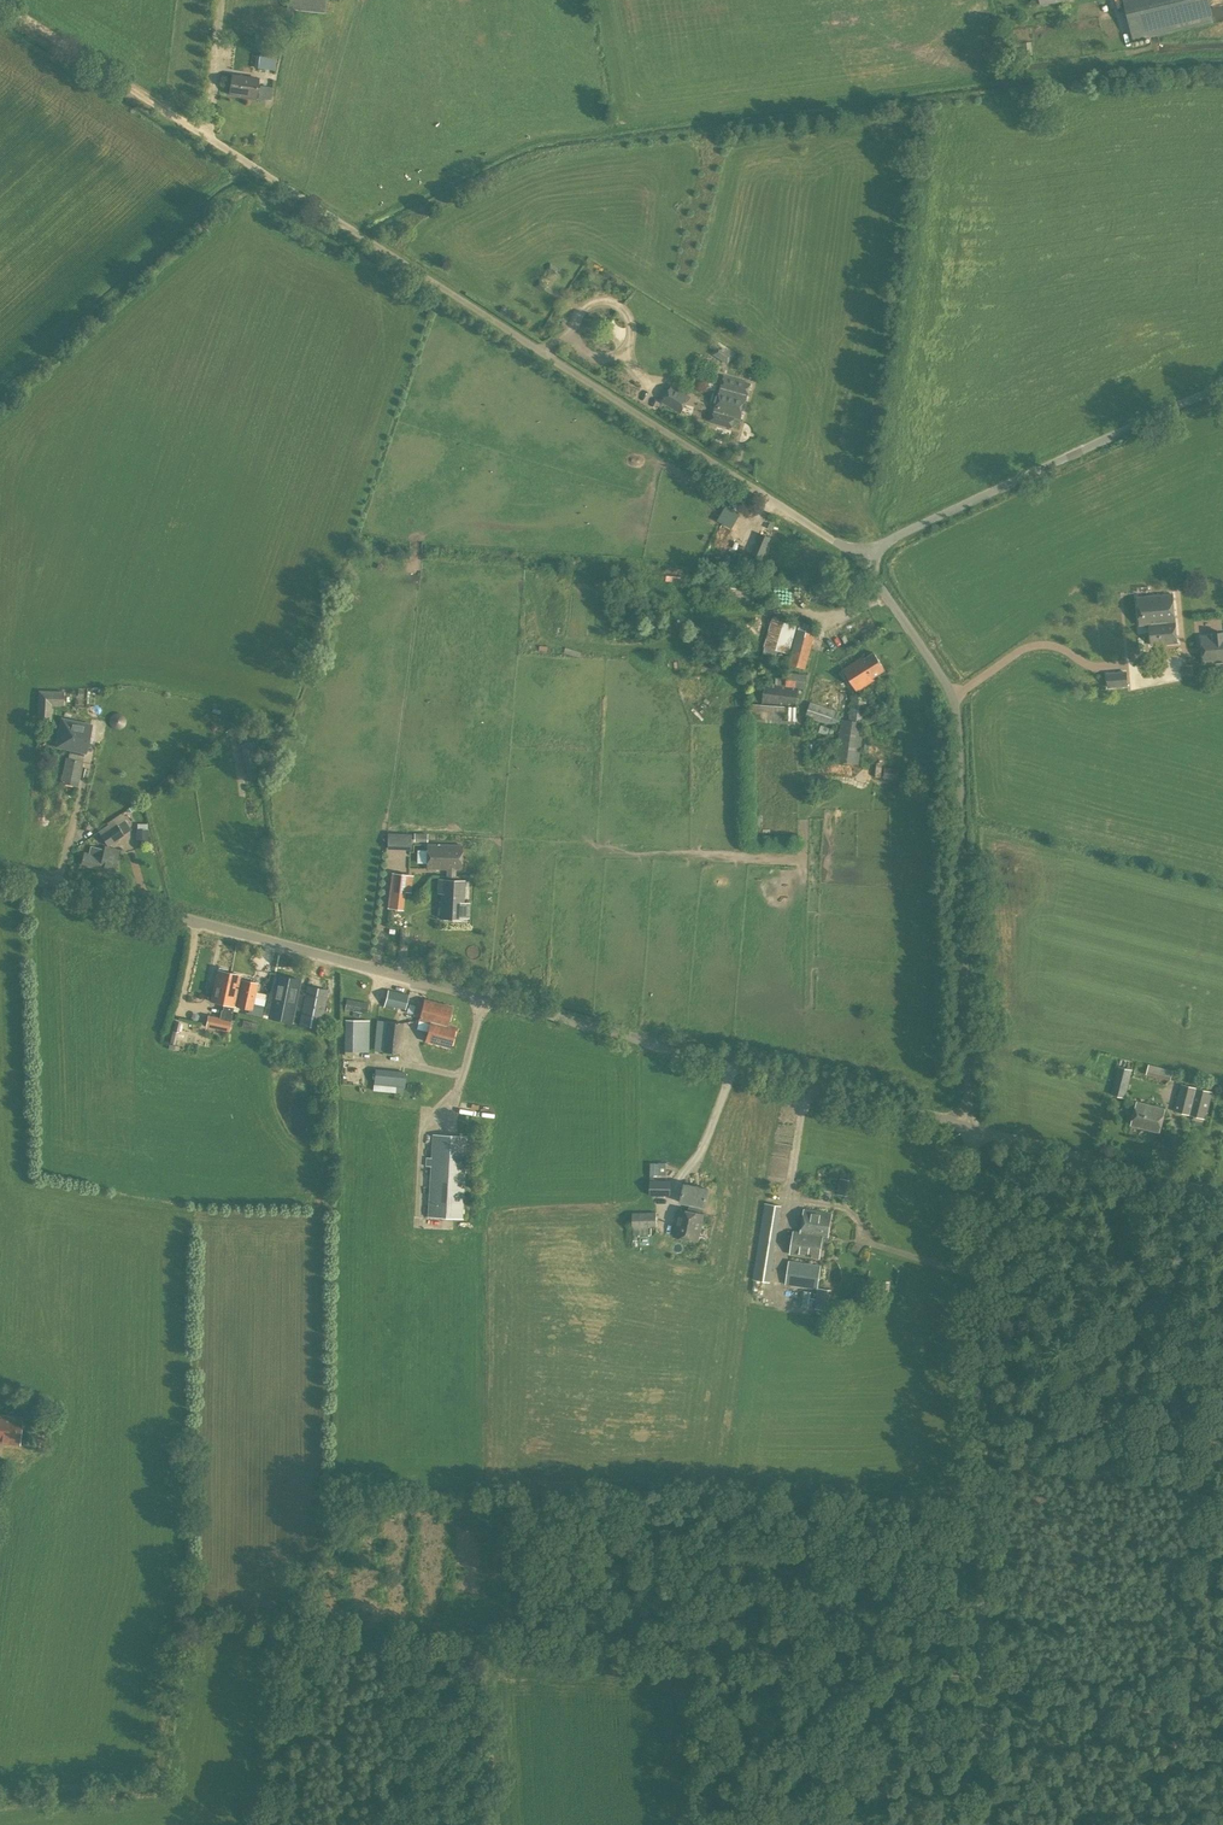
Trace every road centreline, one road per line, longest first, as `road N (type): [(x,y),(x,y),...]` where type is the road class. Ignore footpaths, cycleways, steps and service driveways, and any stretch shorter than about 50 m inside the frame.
road 1 (track): [(0,1801),(152,1784),(164,1765),(179,1642),(208,1625),(984,1671)]
road 2 (unclassified): [(969,1127),(0,865)]
road 3 (unclassified): [(863,555),(208,130)]
road 4 (unclassified): [(987,1824),(969,1127)]
road 5 (unclassified): [(969,1127),(957,713),(948,686),(863,555)]
road 6 (unclassified): [(863,555),(1222,391)]
road 7 (unclassified): [(1222,1191),(969,1127)]
road 8 (track): [(2,0),(208,130)]

